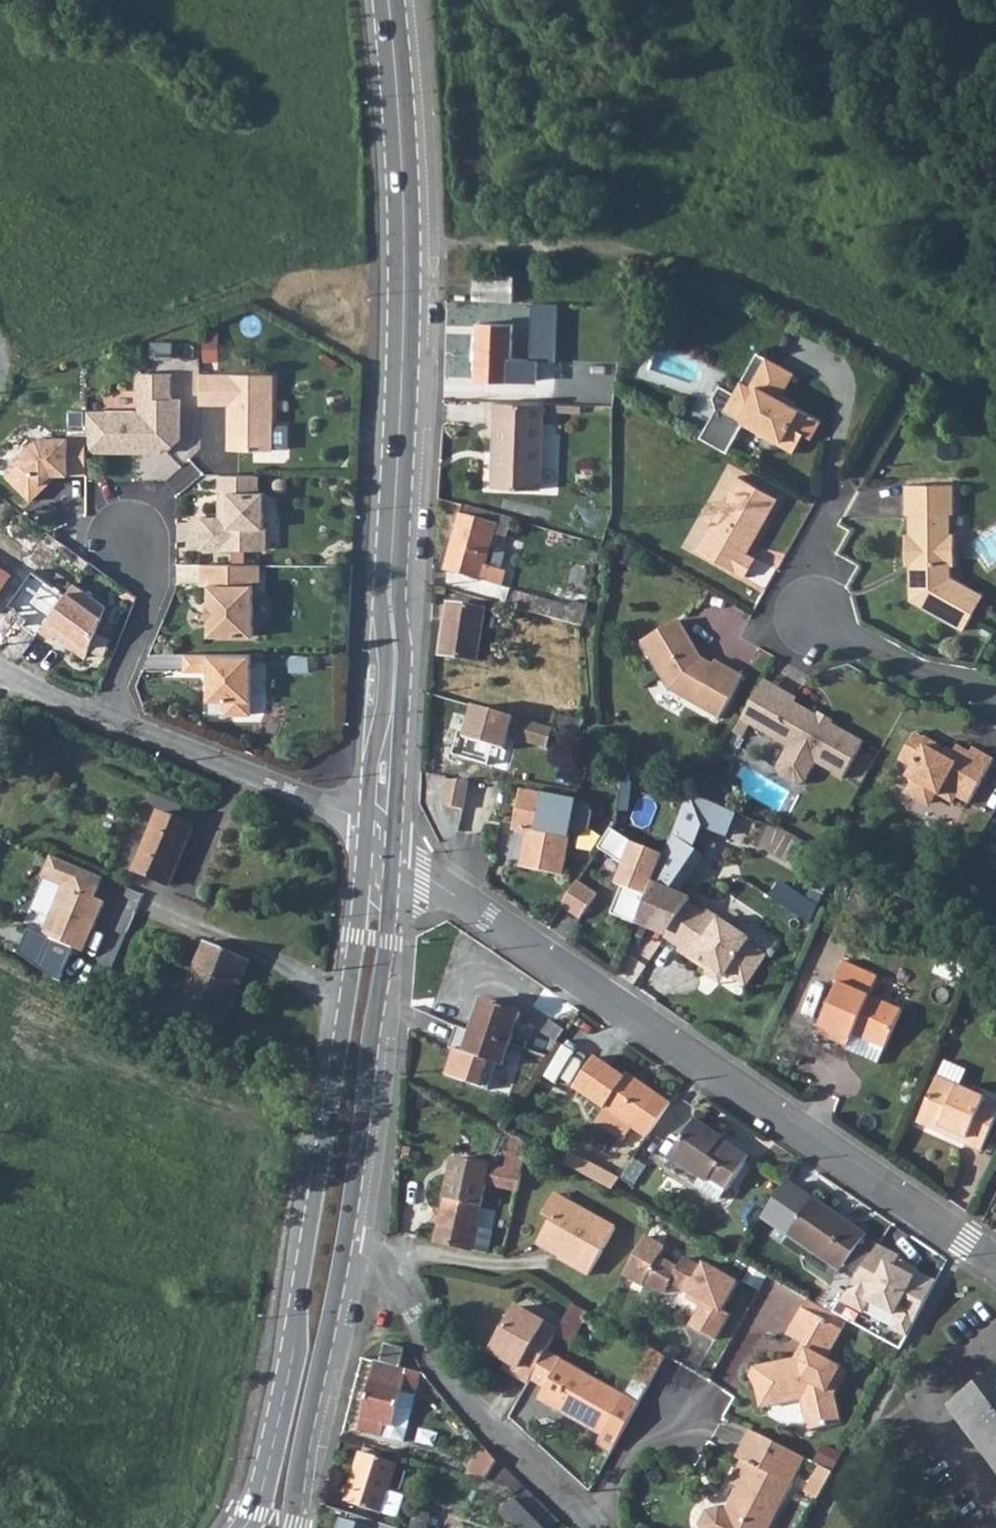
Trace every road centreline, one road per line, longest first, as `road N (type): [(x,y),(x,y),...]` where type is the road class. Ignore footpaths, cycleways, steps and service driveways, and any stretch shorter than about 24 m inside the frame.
road 1 (residential): [(394,843),(995,1261)]
road 2 (tertiary): [(367,824),(357,937),(294,1346),(270,1463),(245,1527)]
road 3 (tertiary): [(388,0),(404,239),(389,598),(396,648),(392,710)]
road 4 (tertiary): [(344,1246),(394,843)]
road 5 (residential): [(344,1246),(386,1267),(469,1407),(586,1521)]
road 6 (residential): [(995,703),(970,687),(916,679),(810,613),(804,560),(847,485)]
road 7 (tertiary): [(295,1527),(300,1460),(344,1246)]
road 8 (residential): [(105,721),(367,824)]
road 9 (residential): [(105,721),(153,598),(131,521)]
road 10 (residential): [(586,1521),(629,1449),(690,1418)]
road 11 (tertiary): [(394,843),(392,710)]

